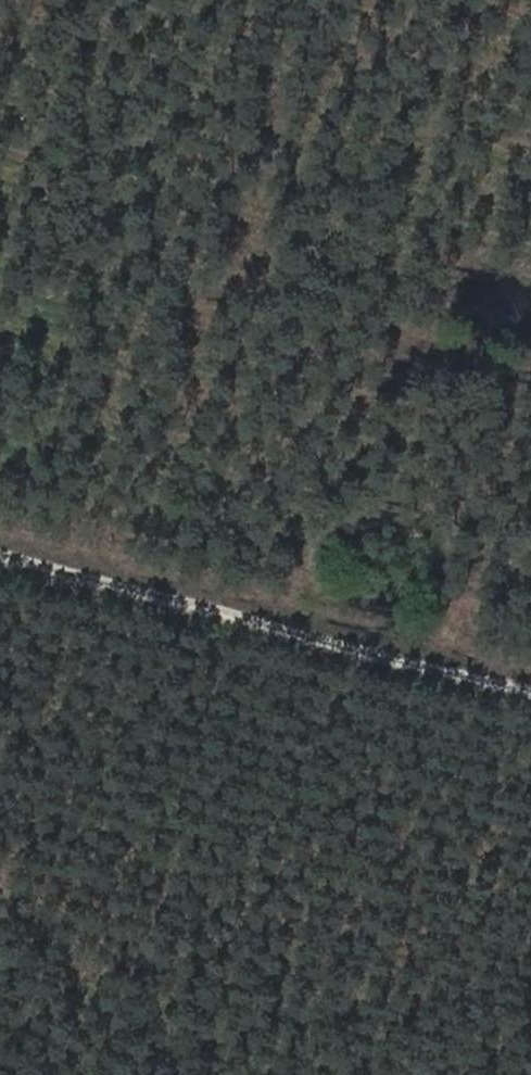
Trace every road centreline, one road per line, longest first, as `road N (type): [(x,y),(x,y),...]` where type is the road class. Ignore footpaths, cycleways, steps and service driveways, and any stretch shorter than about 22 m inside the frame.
road 1 (track): [(530,688),(0,552)]

